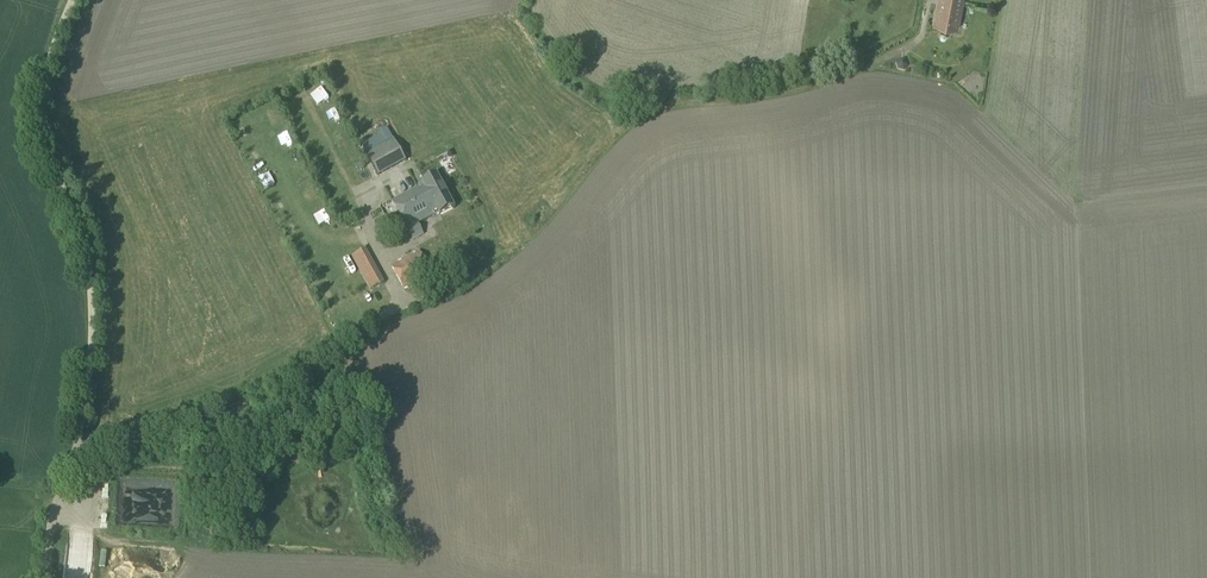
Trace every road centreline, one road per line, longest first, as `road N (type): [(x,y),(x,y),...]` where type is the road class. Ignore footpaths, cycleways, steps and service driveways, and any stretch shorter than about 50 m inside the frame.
road 1 (track): [(71,462),(90,372),(91,273),(44,106),(73,0)]
road 2 (track): [(71,462),(263,391),(399,305),(374,243)]
road 3 (track): [(45,577),(49,513),(71,462)]

